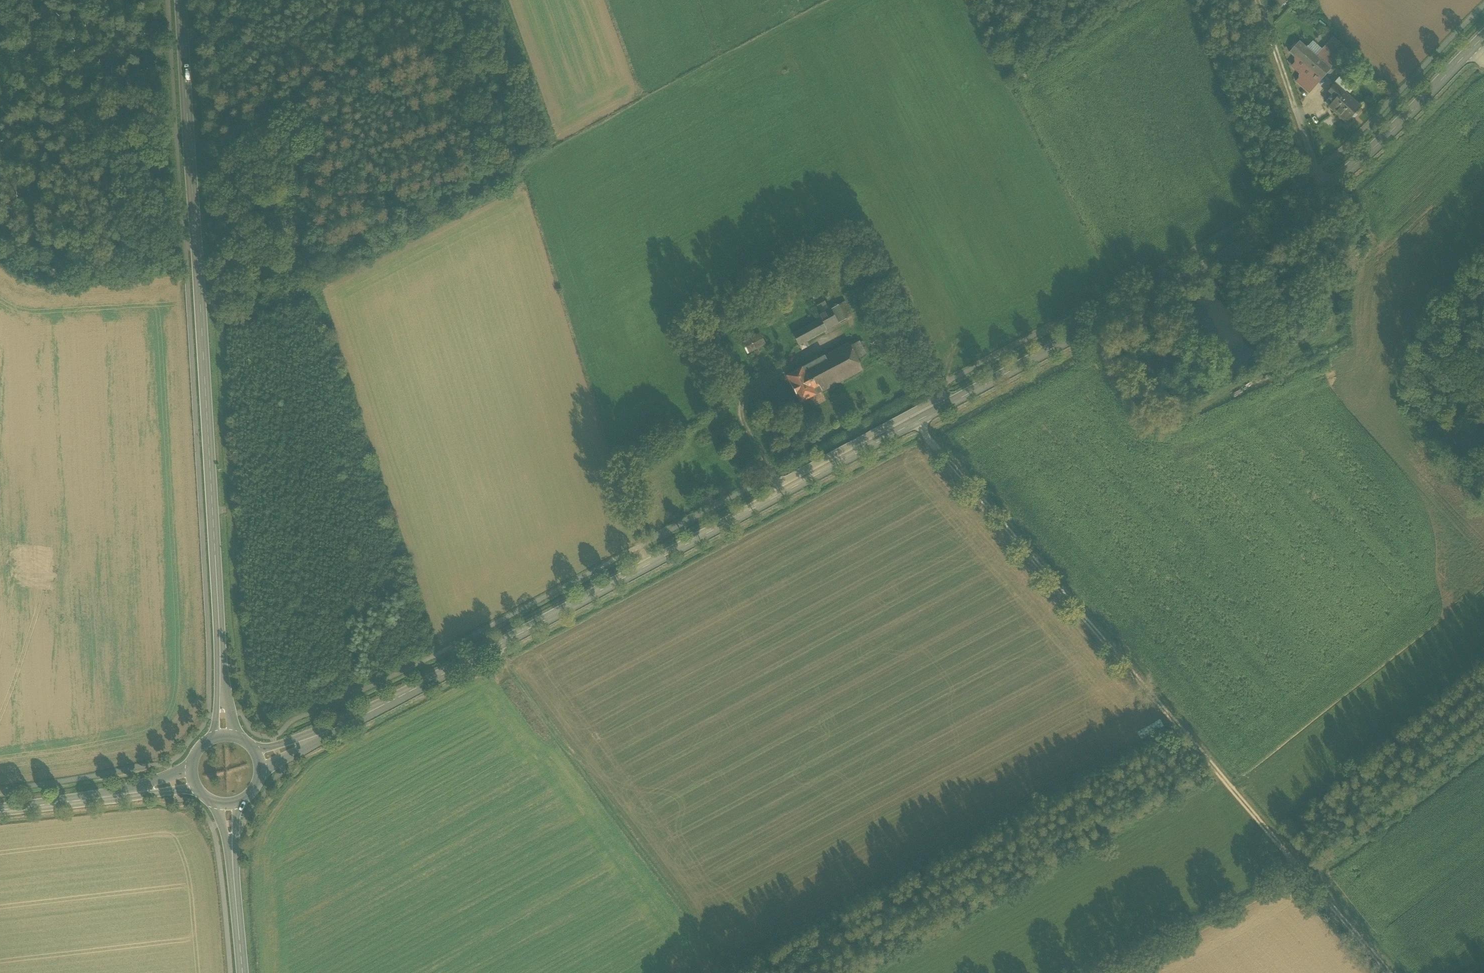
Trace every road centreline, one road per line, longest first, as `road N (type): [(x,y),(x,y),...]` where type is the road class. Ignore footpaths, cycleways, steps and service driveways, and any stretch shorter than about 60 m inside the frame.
road 1 (tertiary): [(258,761),(462,665),(1210,261),(1326,193),(1477,50)]
road 2 (tertiary): [(181,0),(224,737)]
road 3 (track): [(917,421),(1390,972)]
road 4 (tertiary): [(0,809),(193,776)]
road 5 (track): [(1260,0),(1316,172)]
road 6 (tertiary): [(228,804),(238,972)]

